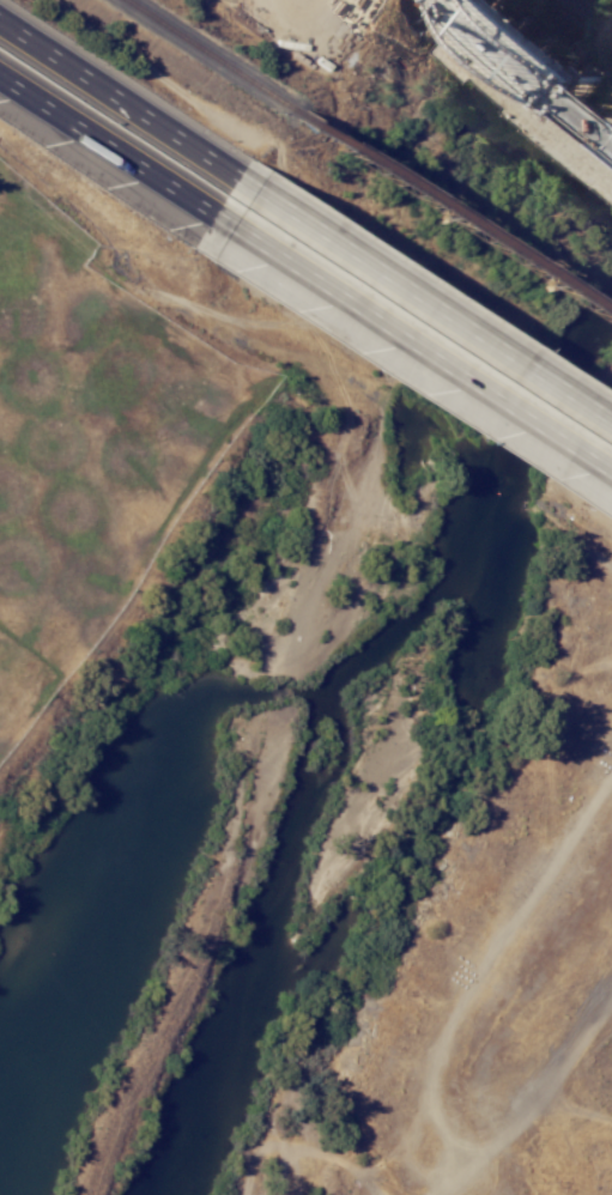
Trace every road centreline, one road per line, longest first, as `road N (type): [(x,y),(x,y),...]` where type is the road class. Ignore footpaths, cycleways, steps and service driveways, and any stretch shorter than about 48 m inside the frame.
road 1 (motorway): [(232,225),(611,475)]
road 2 (motorway): [(611,419),(257,188)]
road 3 (motorway): [(257,188),(0,19)]
road 4 (motorway): [(0,77),(232,225)]

